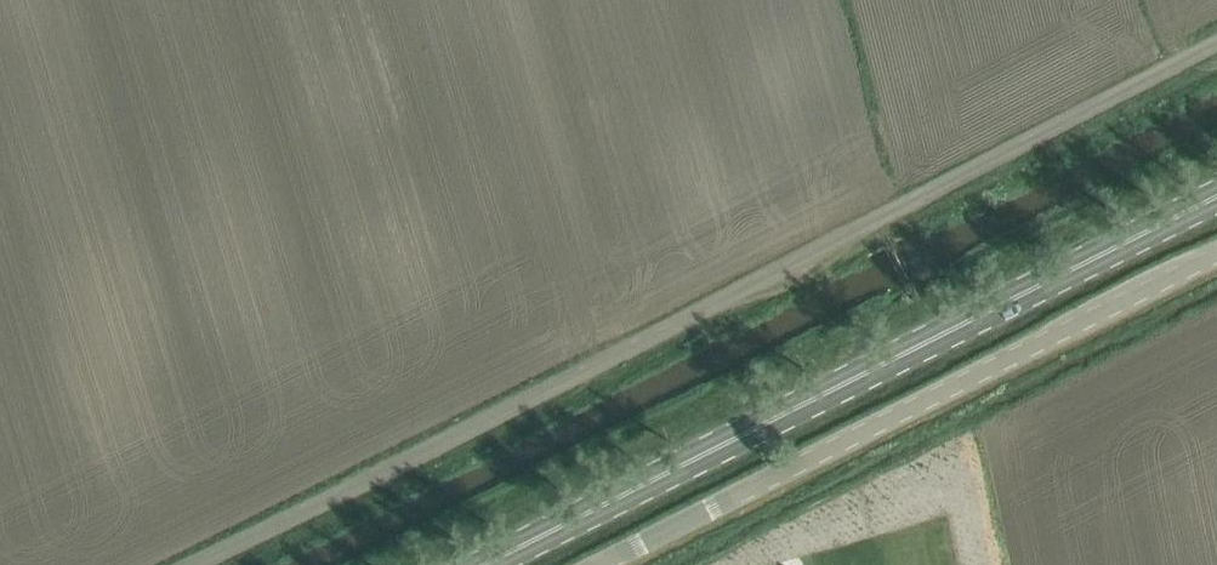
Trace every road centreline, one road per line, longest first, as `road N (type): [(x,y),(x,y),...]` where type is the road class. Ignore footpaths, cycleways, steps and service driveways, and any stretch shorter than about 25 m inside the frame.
road 1 (track): [(194,564),(748,289),(1216,41)]
road 2 (primary): [(483,564),(1216,195)]
road 3 (unclassified): [(598,564),(1216,254)]

